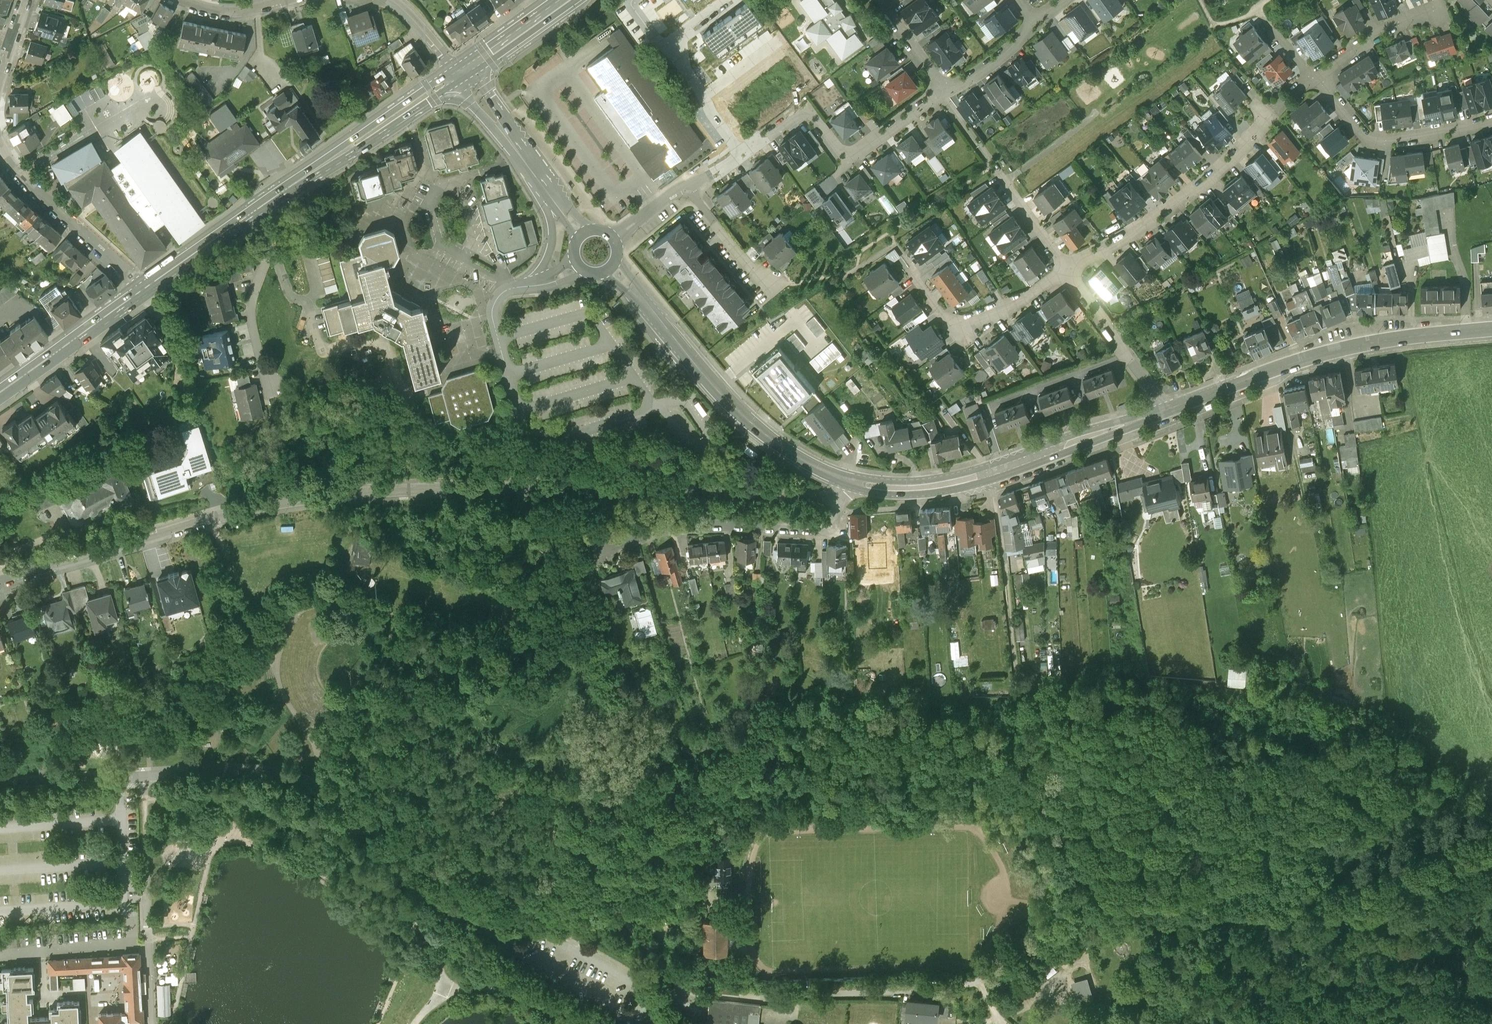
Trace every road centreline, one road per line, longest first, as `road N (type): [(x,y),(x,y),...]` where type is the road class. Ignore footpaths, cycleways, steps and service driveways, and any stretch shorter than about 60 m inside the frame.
road 1 (residential): [(0,585),(294,499),(459,485),(780,494),(869,485)]
road 2 (track): [(612,911),(693,992),(935,989),(980,979)]
road 3 (unclassified): [(122,778),(247,769),(296,778),(341,809),(396,870),(455,911)]
road 4 (secondary): [(869,485),(827,472),(759,427),(612,267)]
road 5 (secondary): [(1491,330),(1319,356),(1172,409)]
road 6 (secondary): [(1172,409),(971,478),(917,488),(869,485)]
road 7 (residential): [(869,485),(843,500),(828,521),(807,527),(660,522),(588,542)]
road 8 (residential): [(1275,109),(1196,191),(1067,268)]
road 9 (primary): [(459,73),(255,212)]
road 10 (residential): [(1067,268),(954,331),(896,244)]
road 11 (residential): [(765,140),(807,109),(841,153),(853,156),(940,93)]
road 12 (residential): [(1312,77),(1378,143),(1491,118)]
road 13 (residential): [(145,288),(21,177),(0,149)]
road 14 (primary): [(145,288),(0,391)]
road 15 (residential): [(255,212),(273,248),(252,307),(270,378)]
road 16 (residential): [(1172,409),(1067,268)]
road 17 (residential): [(1312,77),(1383,31),(1436,14)]
road 18 (primary): [(255,212),(145,288)]
road 19 (residential): [(686,190),(760,280),(774,282)]
road 20 (residential): [(722,0),(670,47),(703,96)]
road 21 (primary): [(563,0),(459,73)]
road 22 (unclassified): [(534,170),(554,238),(528,286)]
road 23 (secondary): [(534,170),(459,73)]
road 24 (track): [(0,787),(122,778)]

